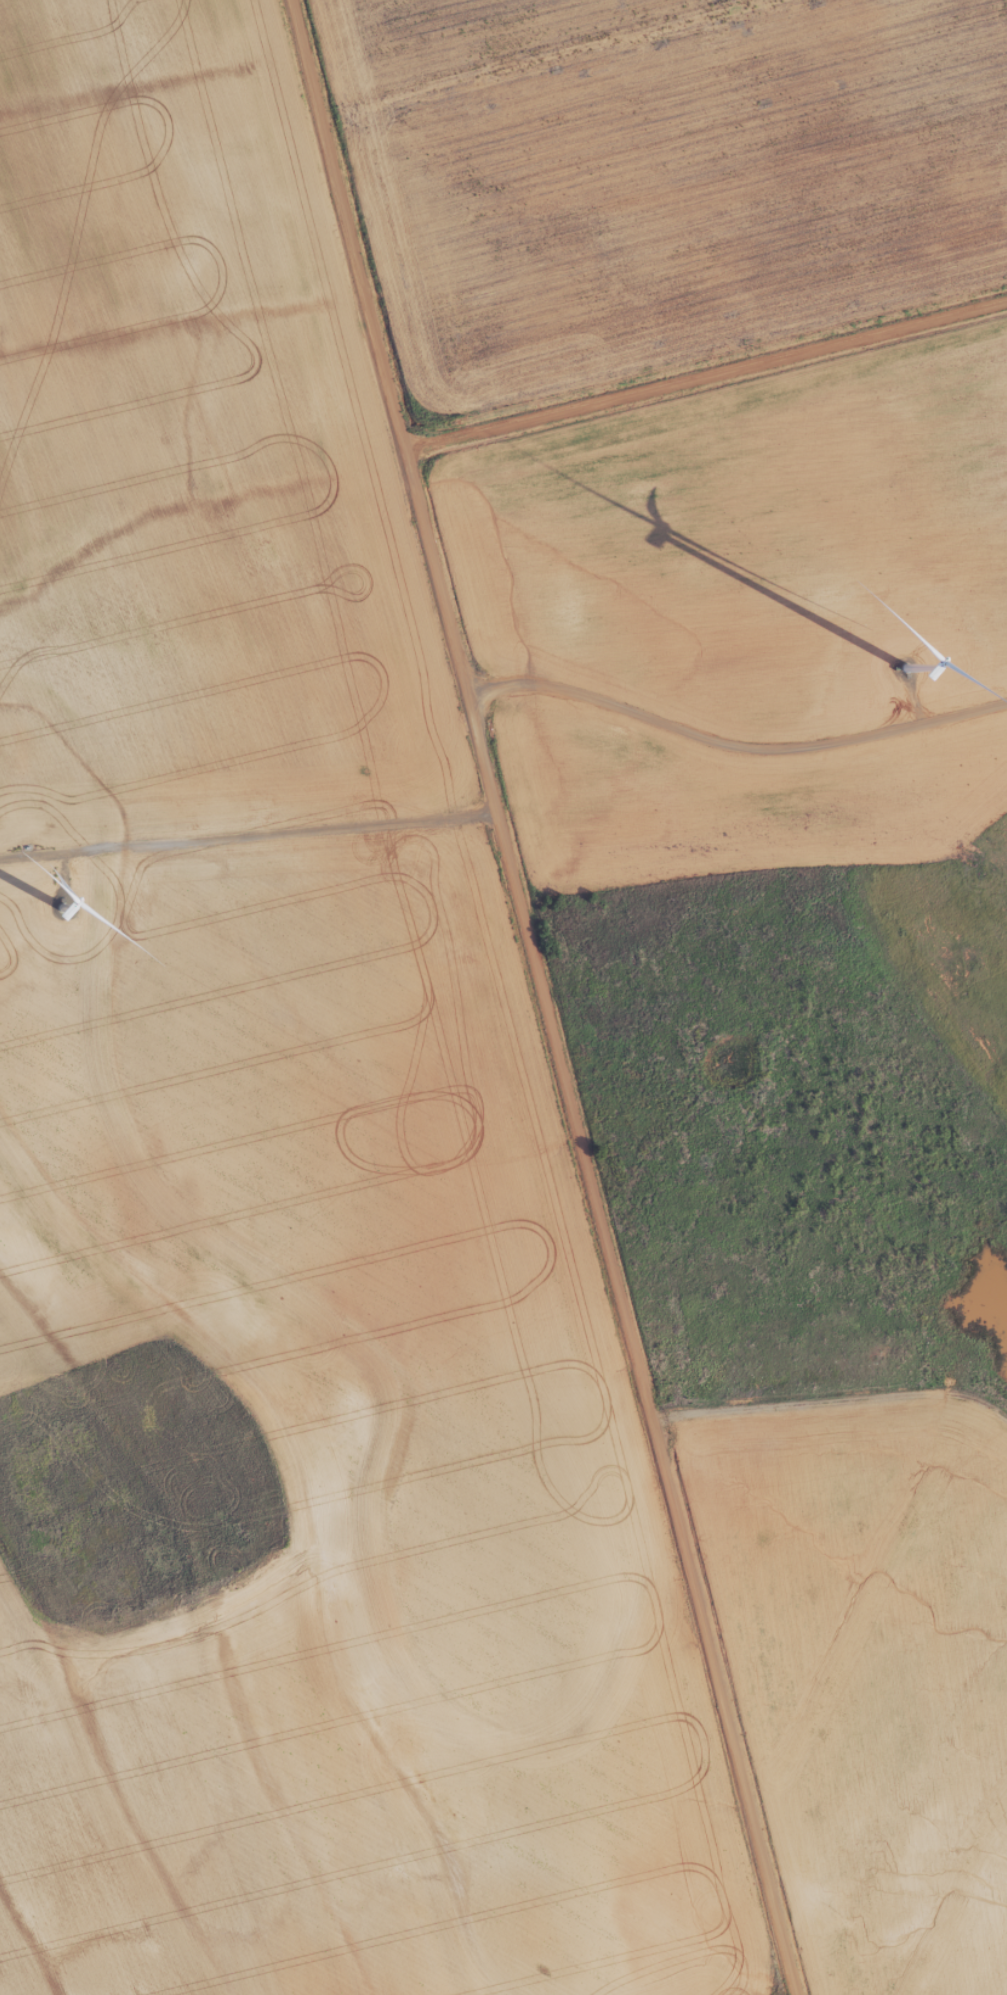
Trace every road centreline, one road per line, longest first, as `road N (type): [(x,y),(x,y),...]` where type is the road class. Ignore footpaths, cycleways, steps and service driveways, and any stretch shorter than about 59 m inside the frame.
road 1 (residential): [(291,0),(796,1994)]
road 2 (residential): [(405,449),(1006,299)]

